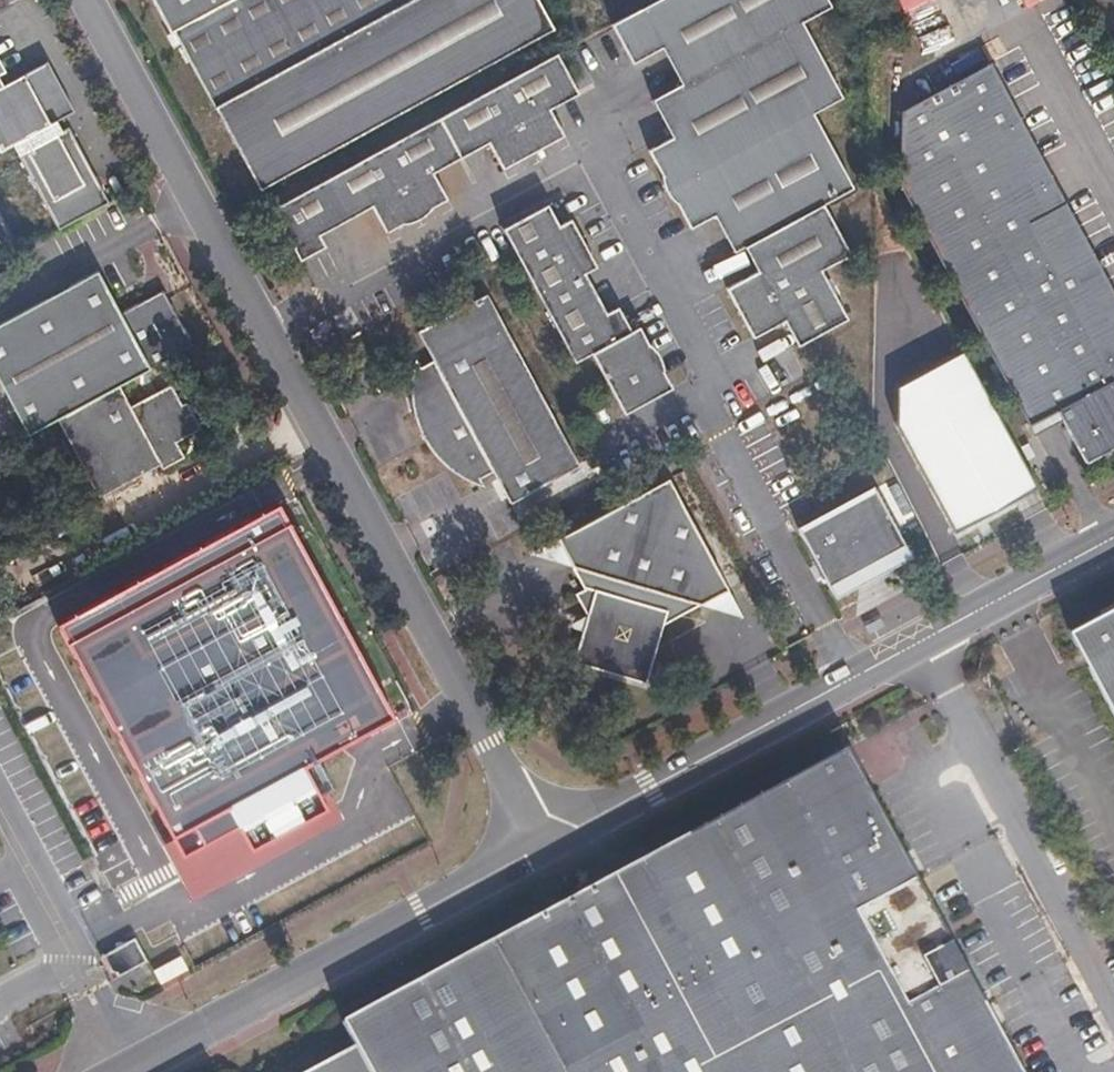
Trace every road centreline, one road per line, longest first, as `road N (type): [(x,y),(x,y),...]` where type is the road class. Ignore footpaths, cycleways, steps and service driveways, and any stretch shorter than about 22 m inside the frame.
road 1 (unclassified): [(88,0),(545,847)]
road 2 (unclassified): [(545,847),(1113,538)]
road 3 (unclassified): [(131,1071),(545,847)]

